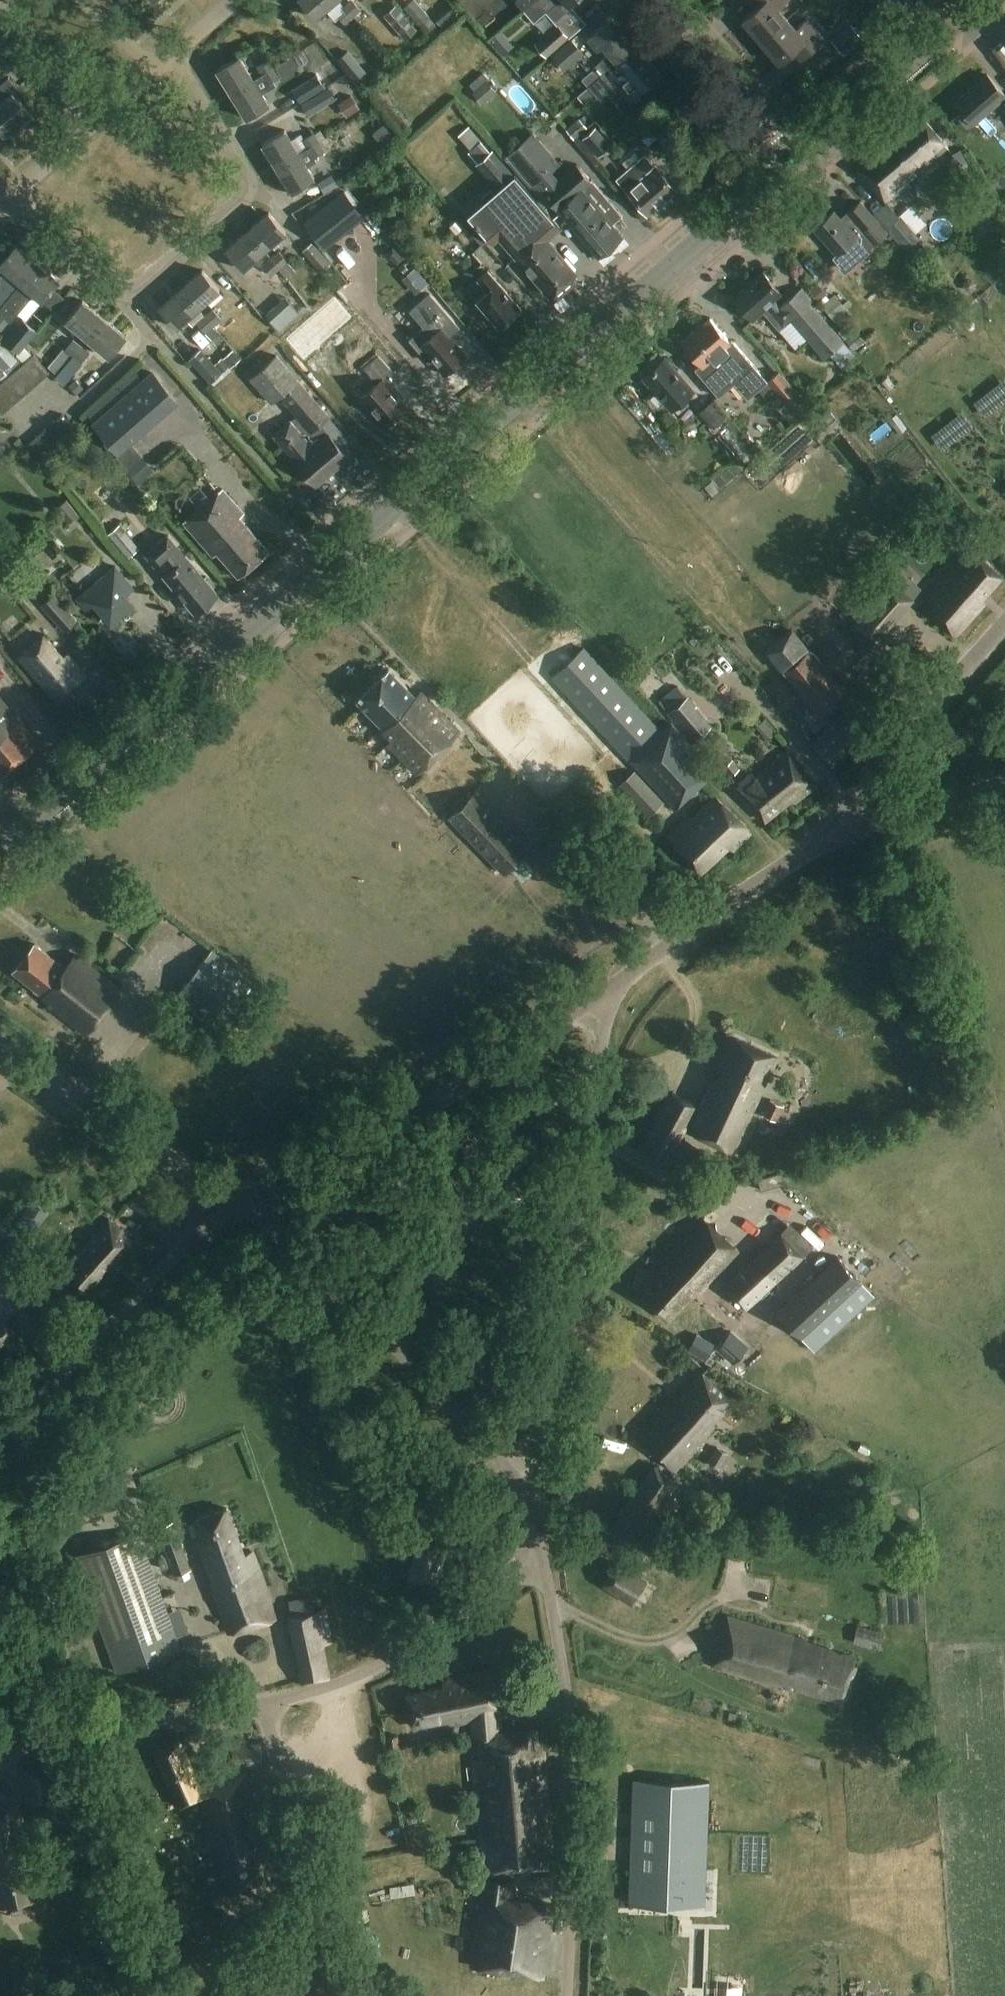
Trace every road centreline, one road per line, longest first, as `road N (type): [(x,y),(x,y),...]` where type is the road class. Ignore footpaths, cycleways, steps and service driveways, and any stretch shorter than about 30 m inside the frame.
road 1 (secondary): [(0,844),(794,154)]
road 2 (residential): [(531,1501),(612,1005),(604,993)]
road 3 (unclassified): [(567,1995),(569,1719),(543,1558)]
road 4 (unclassified): [(243,1210),(368,1144),(604,993)]
road 5 (unclassified): [(531,1501),(320,1268),(243,1210)]
road 6 (residential): [(129,308),(243,209),(252,190),(174,53)]
road 7 (residential): [(265,1704),(399,1656),(543,1558)]
road 8 (unclassified): [(604,993),(797,858),(846,836)]
road 9 (residential): [(0,1763),(93,1730),(265,1704)]
road 10 (residential): [(846,836),(850,800),(1004,624)]
road 11 (residential): [(180,1253),(0,1438)]
road 12 (secondary): [(794,154),(965,0)]
road 13 (unclassified): [(187,1174),(0,1044)]
road 14 (residential): [(313,1917),(265,1704)]
road 15 (residential): [(794,154),(660,0)]
road 16 (track): [(330,1686),(368,1848)]
road 17 (unclassified): [(1004,785),(846,836)]
road 18 (residential): [(129,308),(4,203)]
road 19 (residential): [(87,128),(0,9)]

